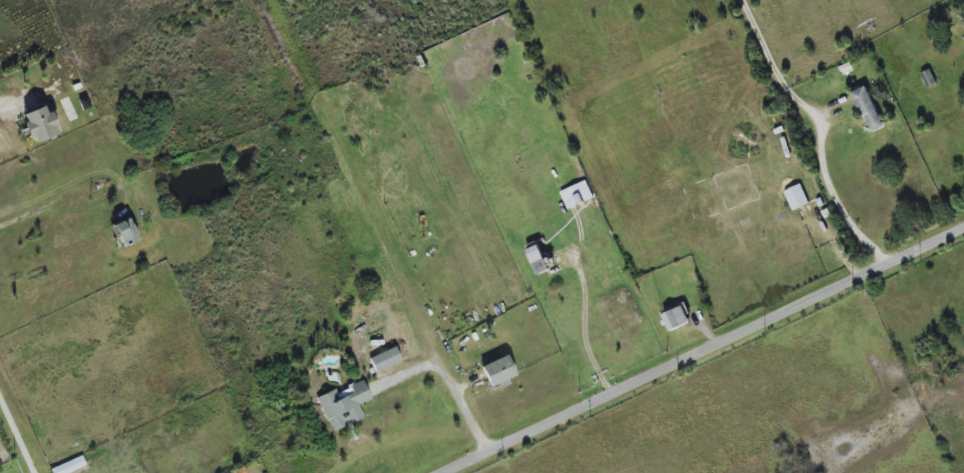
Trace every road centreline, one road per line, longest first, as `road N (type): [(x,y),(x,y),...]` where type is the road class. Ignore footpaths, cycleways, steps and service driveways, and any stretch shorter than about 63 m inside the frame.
road 1 (tertiary): [(442,472),(963,229)]
road 2 (residential): [(744,0),(778,72),(830,128),(828,170),(882,267)]

